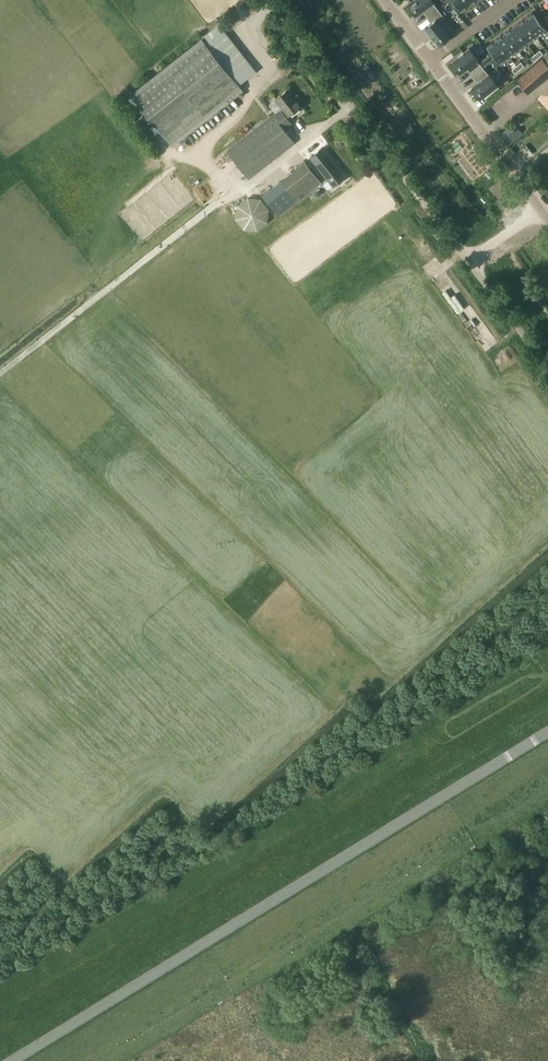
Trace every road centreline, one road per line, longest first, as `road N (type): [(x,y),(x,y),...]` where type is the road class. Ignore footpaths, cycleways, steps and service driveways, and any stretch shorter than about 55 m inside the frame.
road 1 (tertiary): [(16,1060),(547,733)]
road 2 (track): [(0,375),(350,106)]
road 3 (residential): [(470,260),(269,0)]
road 4 (residential): [(545,208),(432,61)]

